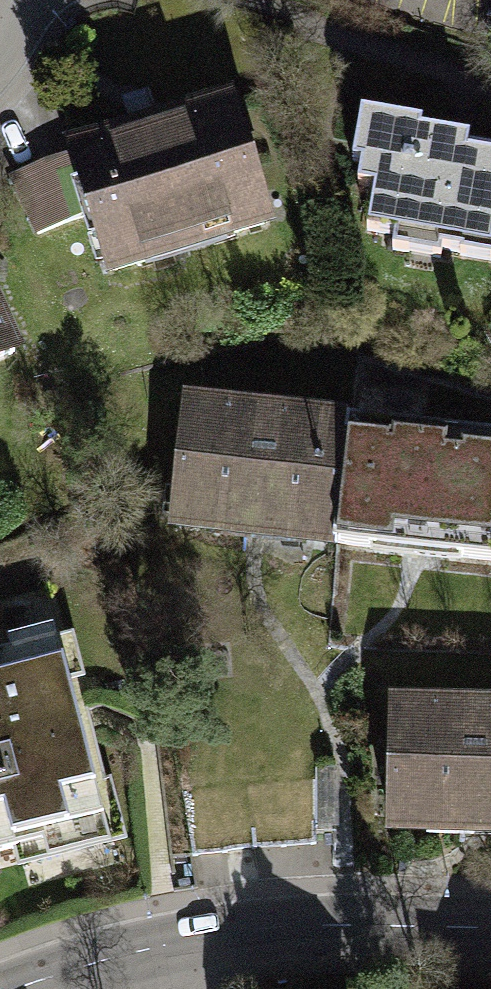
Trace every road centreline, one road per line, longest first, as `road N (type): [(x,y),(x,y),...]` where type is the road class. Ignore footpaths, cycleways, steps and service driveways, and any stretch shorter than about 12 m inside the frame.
road 1 (secondary): [(490,928),(303,923),(169,945)]
road 2 (secondary): [(169,945),(6,988)]

